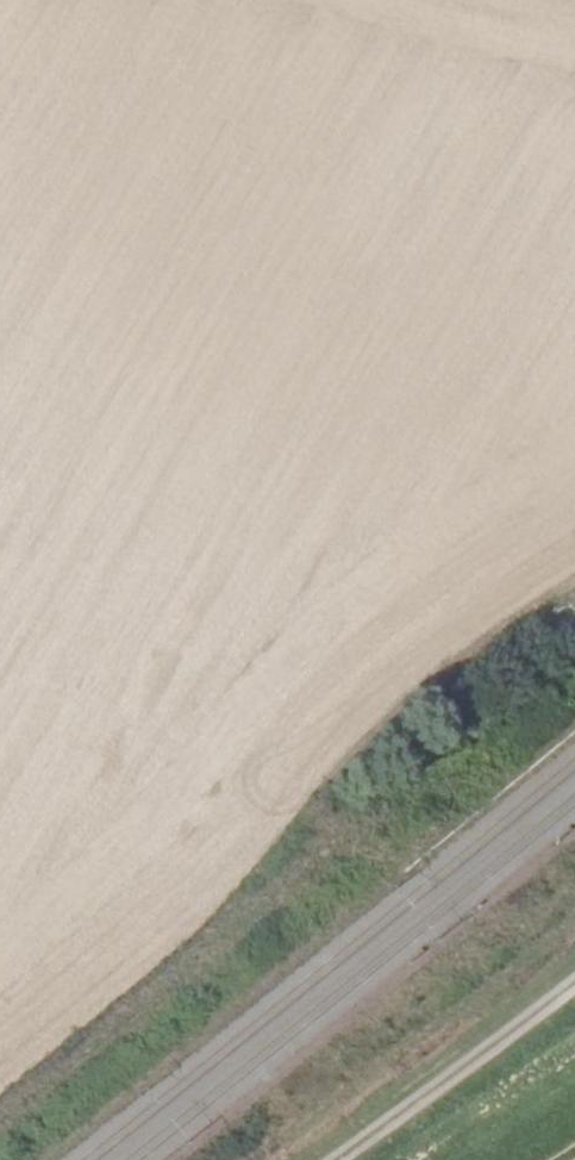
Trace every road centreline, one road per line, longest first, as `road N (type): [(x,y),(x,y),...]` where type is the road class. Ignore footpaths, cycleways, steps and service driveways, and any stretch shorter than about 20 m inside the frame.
road 1 (track): [(574,988),(342,1159)]

